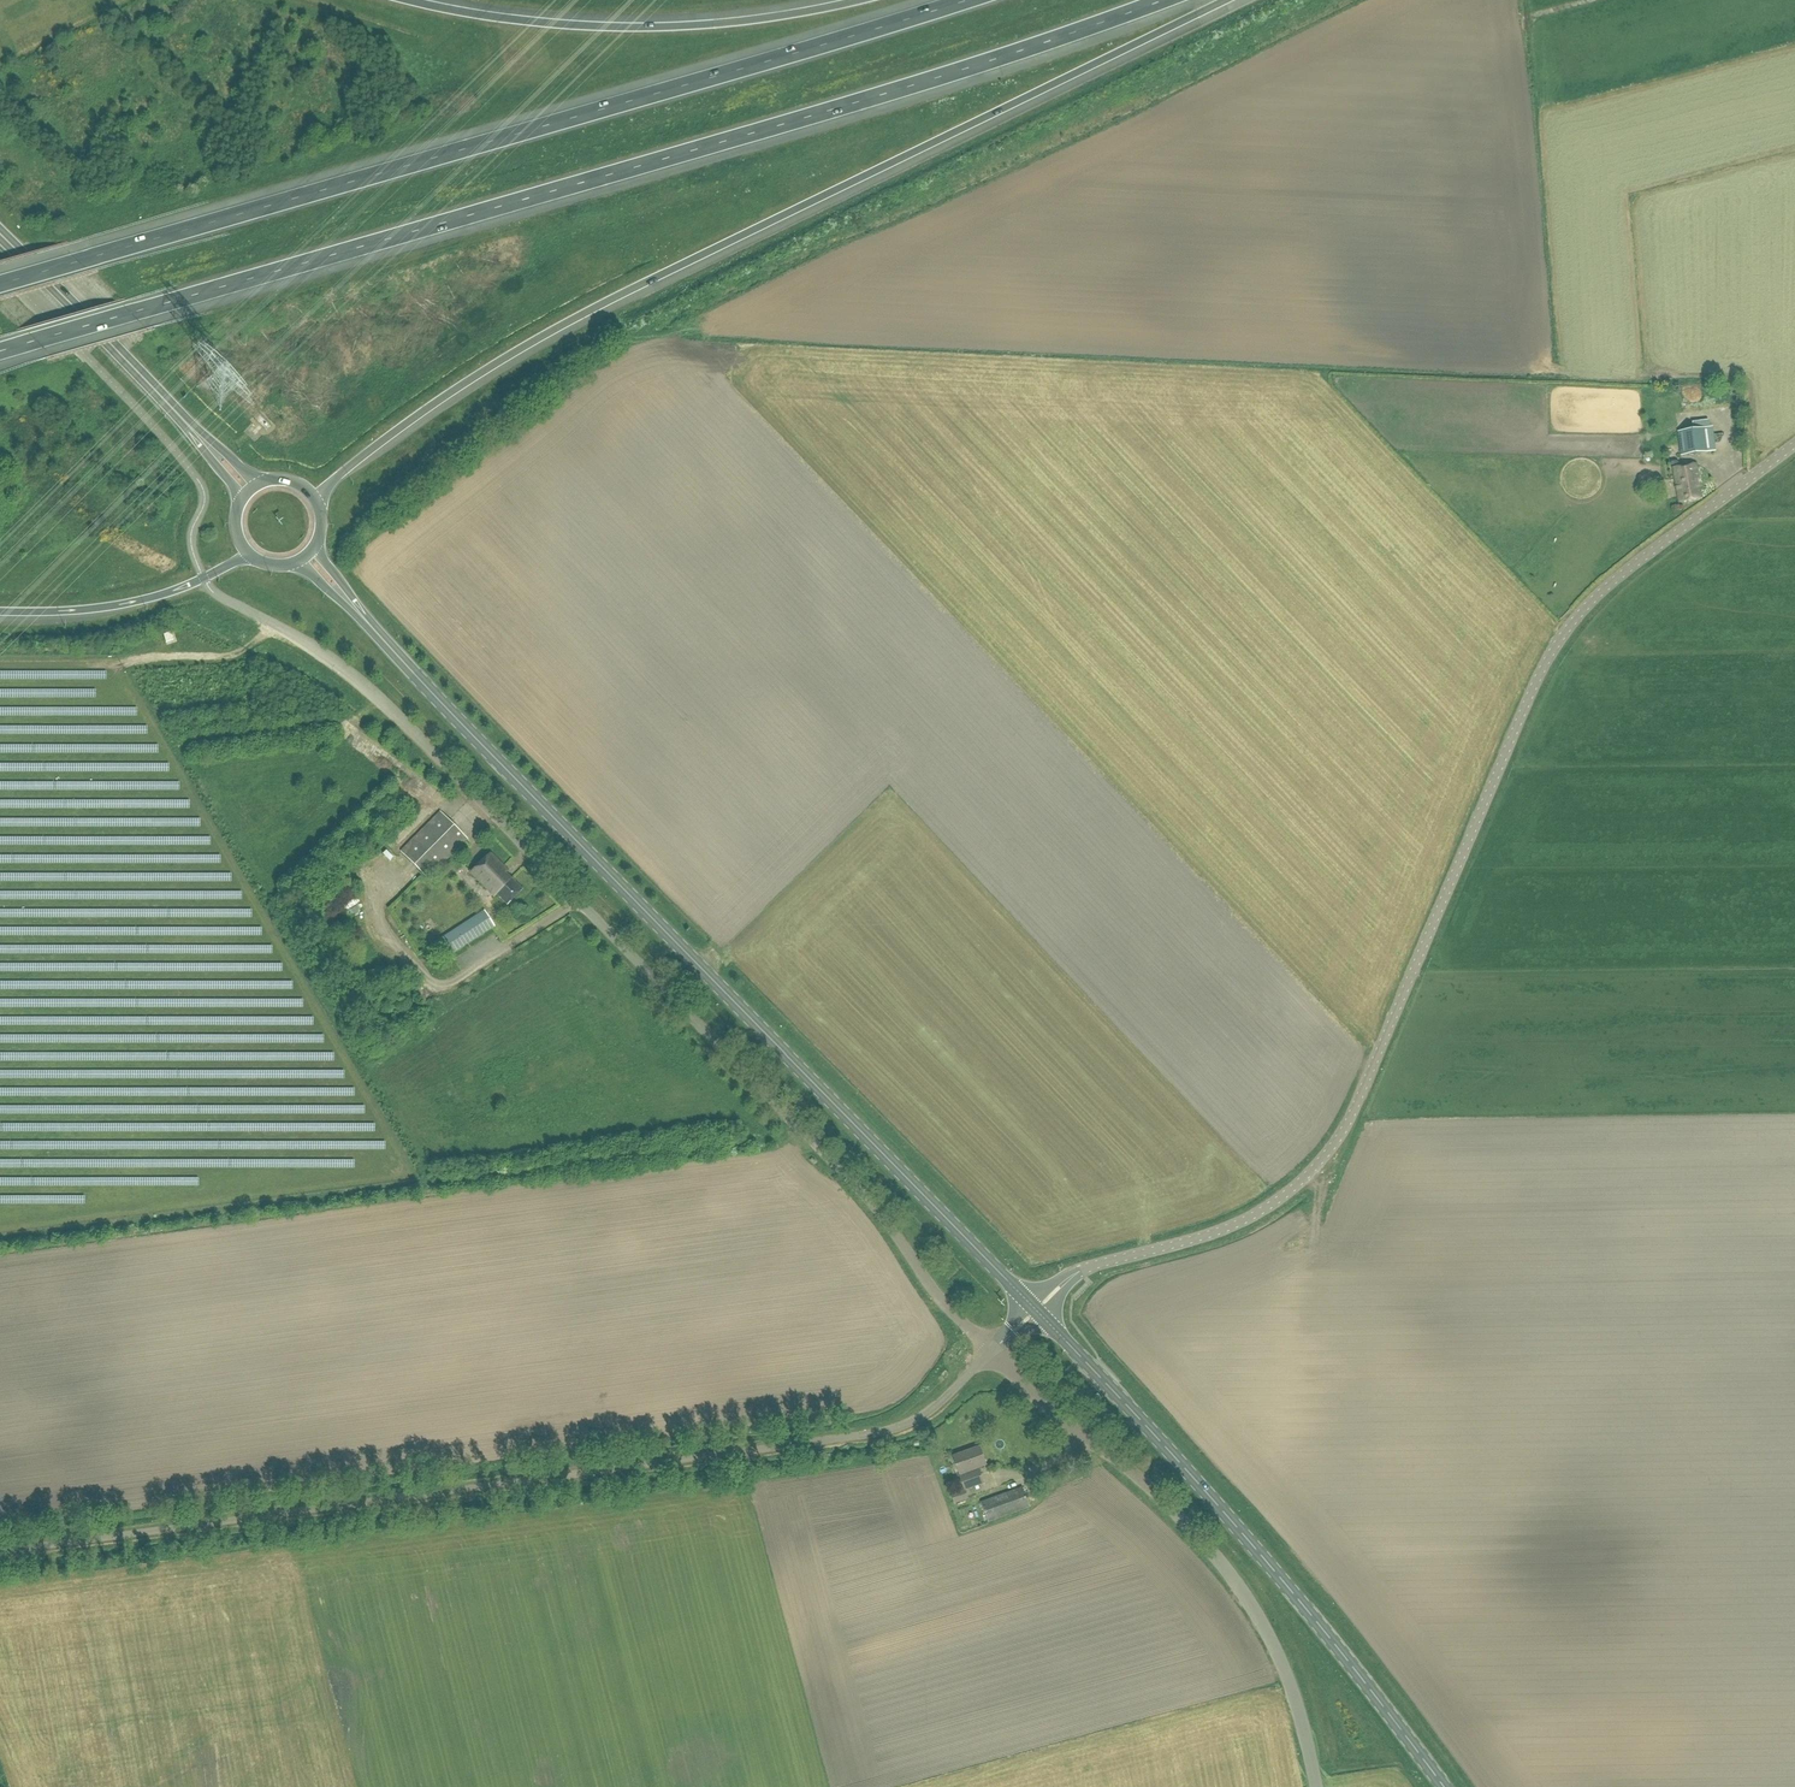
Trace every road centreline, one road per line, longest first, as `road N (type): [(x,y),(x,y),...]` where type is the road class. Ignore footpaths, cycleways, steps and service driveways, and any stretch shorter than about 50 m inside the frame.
road 1 (motorway): [(0,351),(913,86),(1164,0)]
road 2 (tertiary): [(1035,1310),(1079,1271),(1252,1217),(1326,1155),(1348,1123),(1553,649),(1628,569),(1794,444)]
road 3 (unclassified): [(992,1352),(932,1289),(863,1193),(377,697),(314,649),(220,597),(204,579)]
road 4 (motorway): [(317,501),(400,428),(553,331),(1227,0)]
road 5 (unclassified): [(0,1552),(892,1431),(935,1409),(992,1352)]
road 6 (motorway): [(966,0),(0,284)]
road 7 (secondary): [(1035,1310),(359,614)]
road 8 (secondary): [(1443,1786),(1274,1567),(1035,1310)]
road 9 (unclassified): [(1316,1786),(1294,1698),(1242,1592),(1155,1493),(1055,1416),(992,1352)]
road 10 (motorway): [(860,0),(763,19),(622,28),(405,0)]
road 11 (unclassified): [(204,579),(191,541),(205,500),(199,482),(0,271)]
road 12 (secondary): [(193,432),(0,237)]
road 13 (motorway): [(0,612),(117,606),(204,579)]

